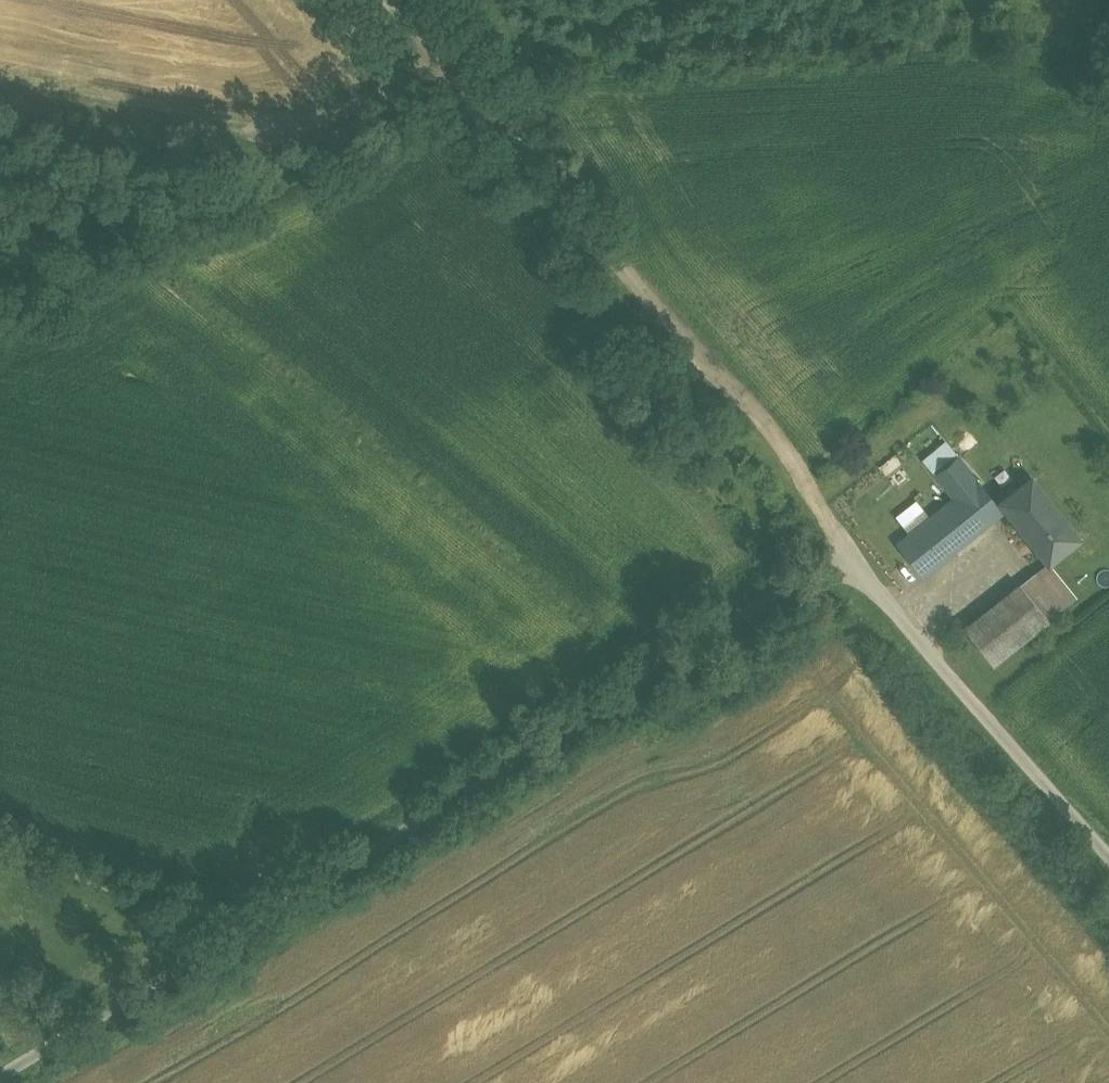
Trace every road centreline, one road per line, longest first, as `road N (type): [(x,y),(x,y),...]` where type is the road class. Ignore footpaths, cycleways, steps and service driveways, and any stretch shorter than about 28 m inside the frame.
road 1 (unclassified): [(1108,855),(841,554),(0,1079)]
road 2 (track): [(395,0),(530,150),(796,475),(841,554)]

